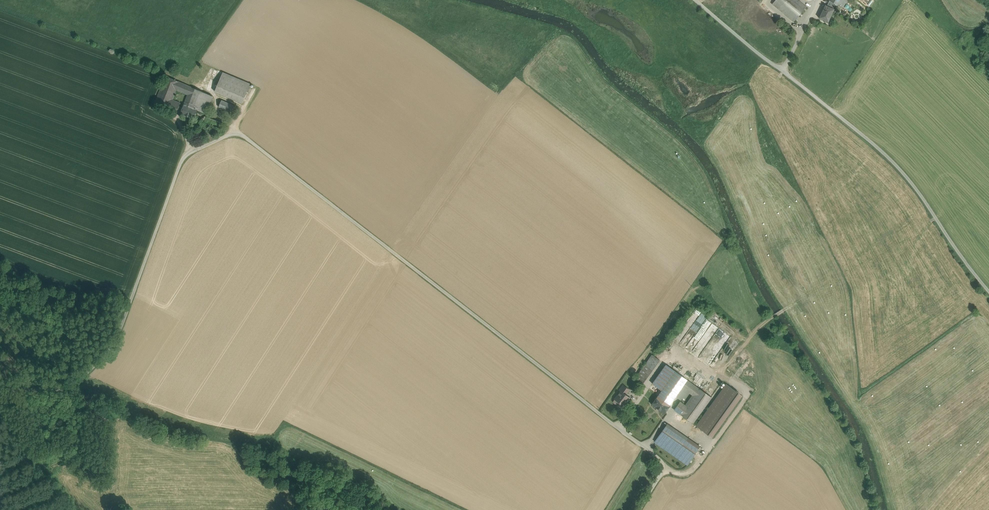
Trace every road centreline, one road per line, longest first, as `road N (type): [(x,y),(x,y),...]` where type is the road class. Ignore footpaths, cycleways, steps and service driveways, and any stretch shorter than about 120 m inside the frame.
road 1 (residential): [(0,392),(71,386),(112,348),(182,160),(241,134),(662,461),(639,509)]
road 2 (unclassified): [(696,0),(887,156),(988,292)]

